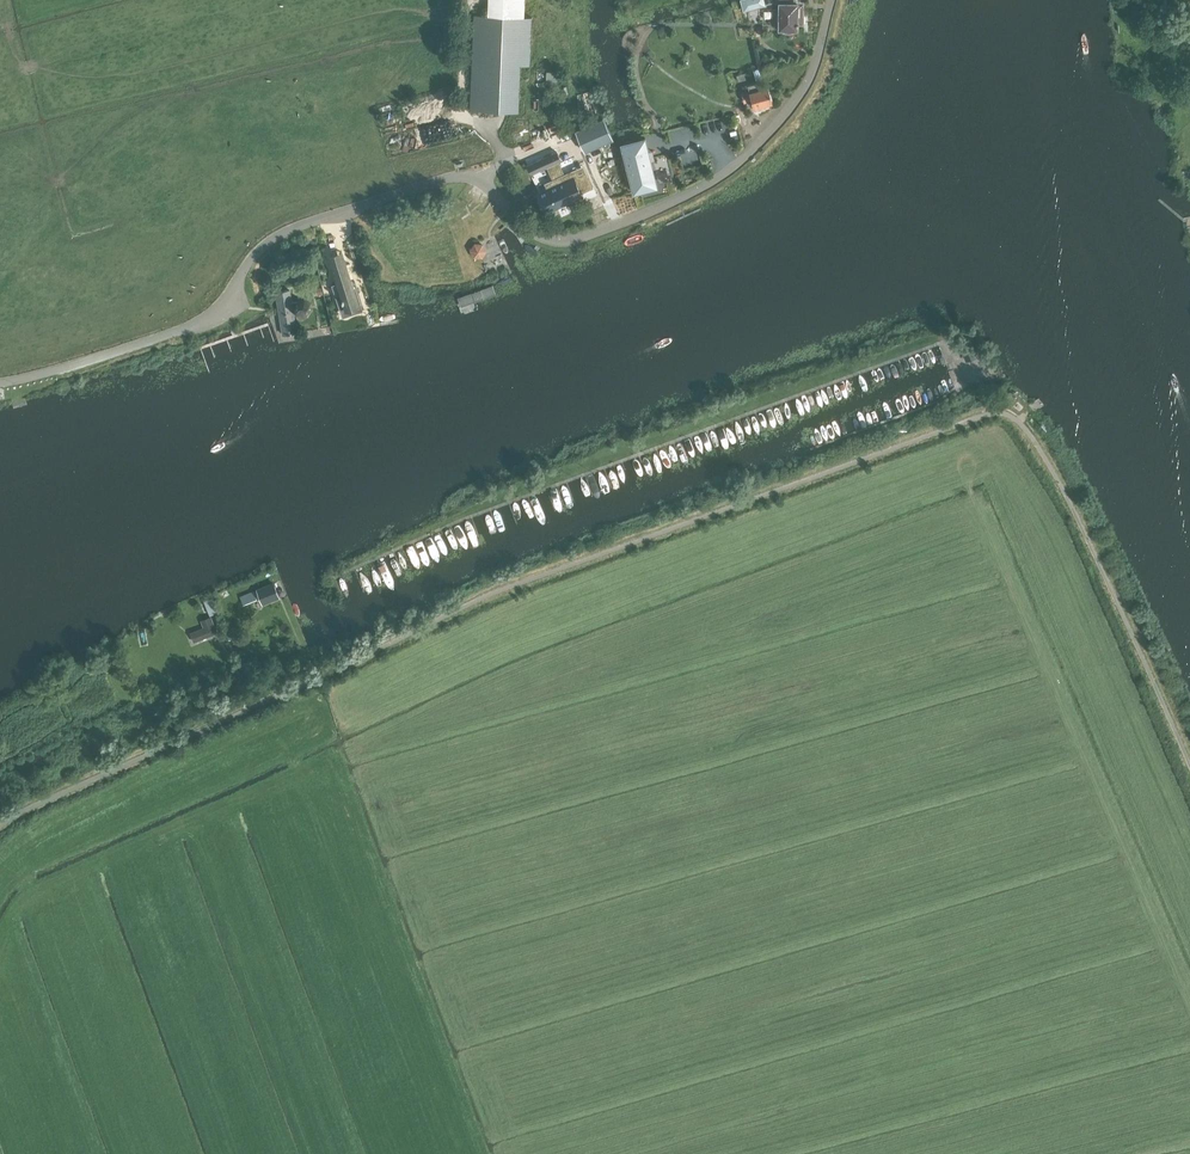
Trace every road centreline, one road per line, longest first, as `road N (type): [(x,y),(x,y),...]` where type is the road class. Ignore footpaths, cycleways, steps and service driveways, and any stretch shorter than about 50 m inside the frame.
road 1 (residential): [(357,207),(472,177),(533,232),(567,241),(669,202),(731,169),(791,105),(809,78),(831,0)]
road 2 (unclassified): [(0,383),(166,336),(213,314),(275,236),(357,207)]

